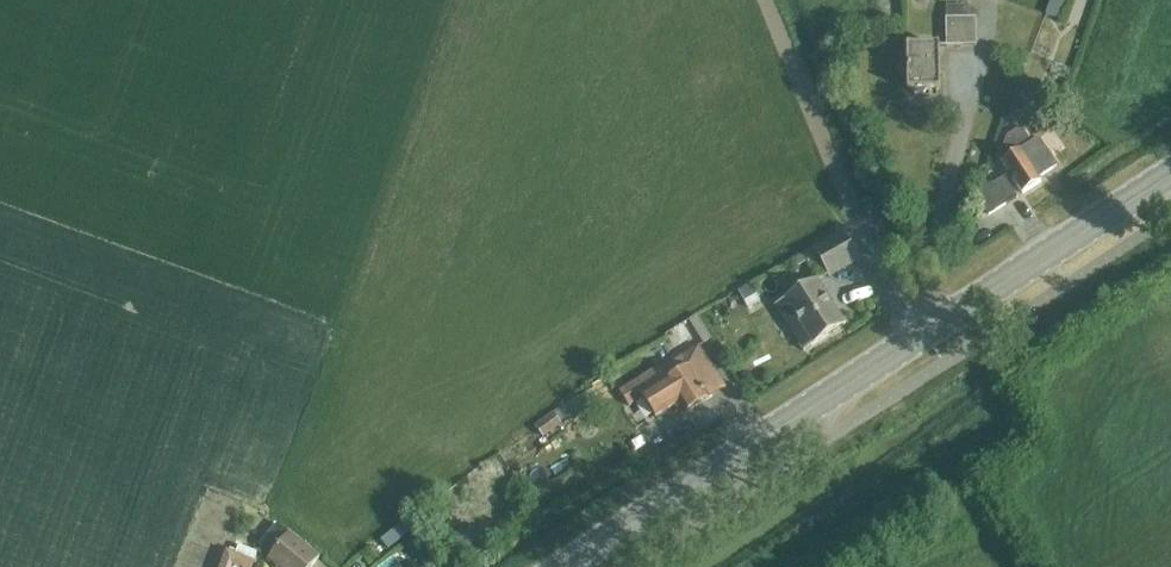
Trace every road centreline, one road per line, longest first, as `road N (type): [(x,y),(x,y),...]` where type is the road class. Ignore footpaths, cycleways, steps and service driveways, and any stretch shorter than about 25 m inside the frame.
road 1 (tertiary): [(573,566),(1170,182)]

